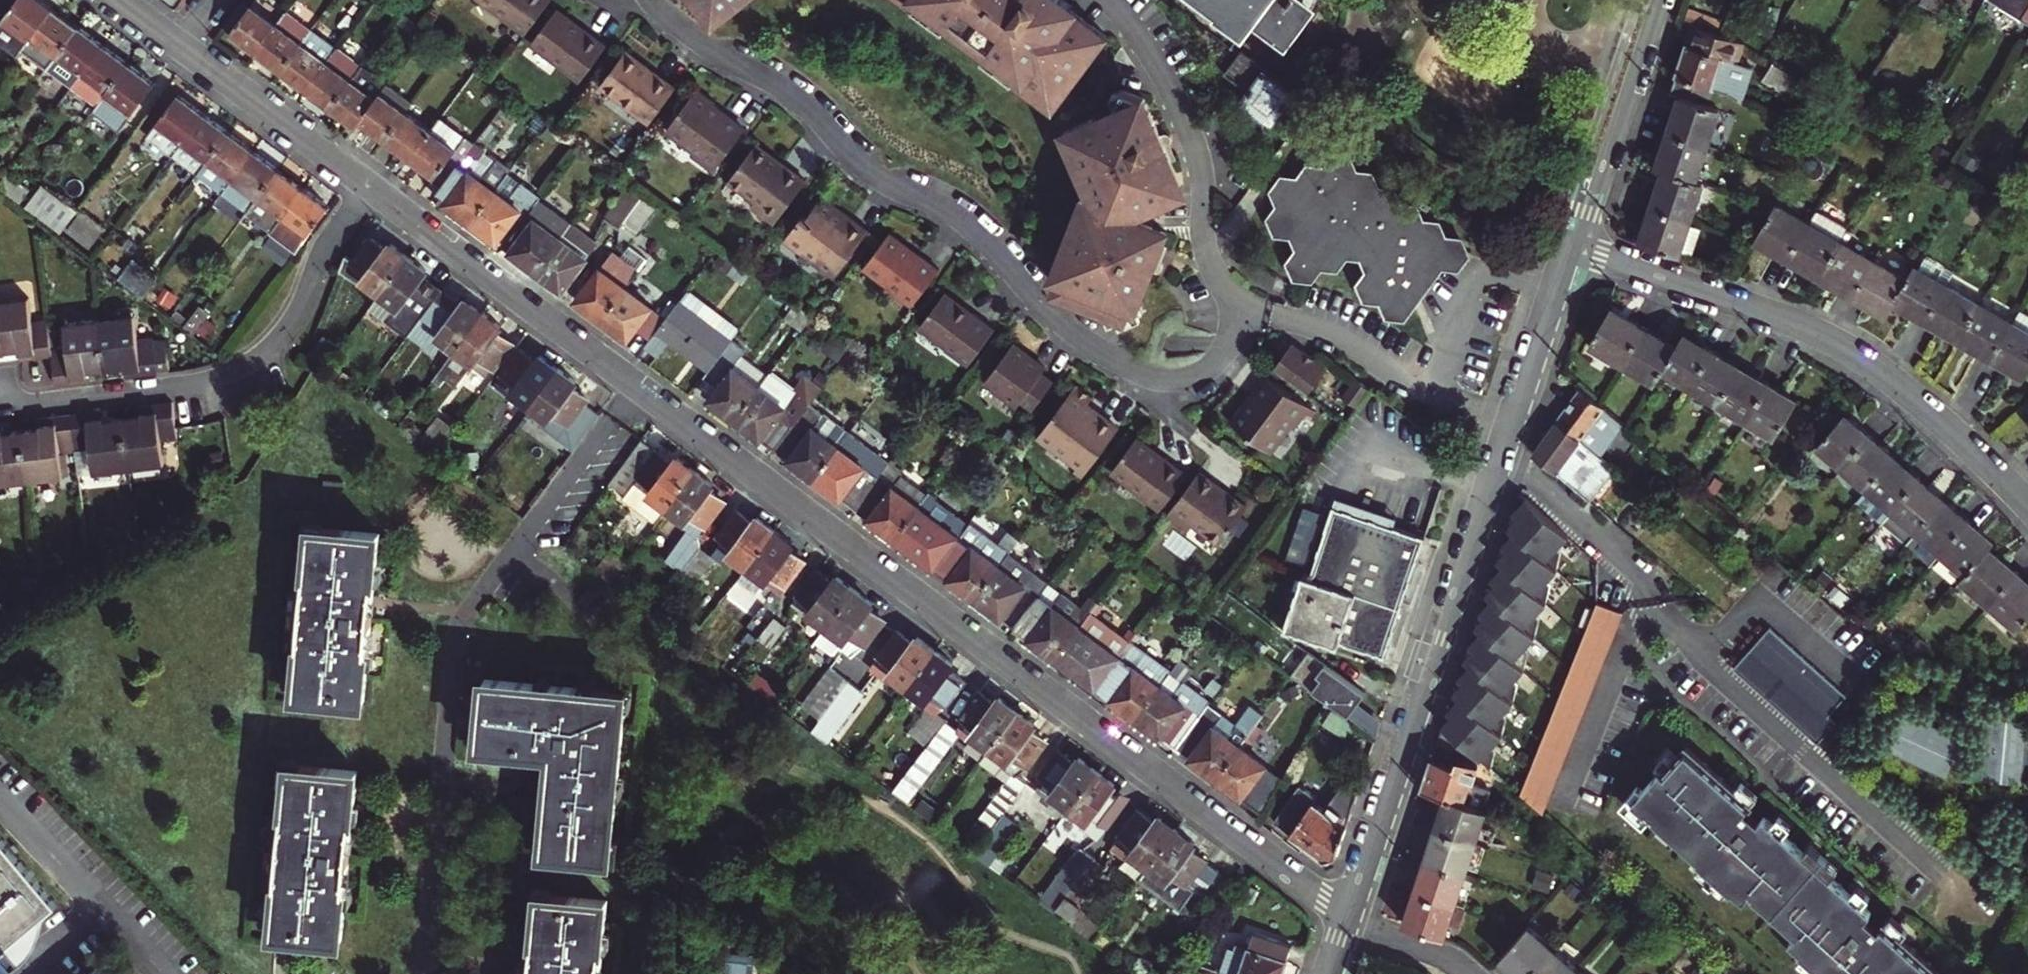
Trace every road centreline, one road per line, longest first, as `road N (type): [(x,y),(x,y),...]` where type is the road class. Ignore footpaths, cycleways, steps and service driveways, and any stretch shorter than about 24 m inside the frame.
road 1 (residential): [(370,188),(1351,914)]
road 2 (residential): [(652,0),(718,54),(778,82),(859,164),(973,230),(1096,350),(1165,382),(1200,374),(1215,361)]
road 3 (residential): [(1573,255),(1816,335),(1915,402),(2027,506)]
road 4 (tertiary): [(1351,914),(1506,455)]
road 5 (residential): [(0,406),(178,386),(242,368),(296,322),(325,249),(370,188)]
road 6 (residential): [(1245,313),(1202,244),(1198,142),(1159,62),(1110,0)]
road 7 (residential): [(120,0),(370,188)]
road 8 (residential): [(1245,313),(1323,330),(1402,381),(1517,422)]
road 9 (tertiary): [(1659,0),(1573,255)]
road 10 (residential): [(1506,455),(1644,571),(1654,605)]
road 11 (tertiary): [(1517,422),(1573,255)]
road 12 (residential): [(1469,973),(1347,925)]

